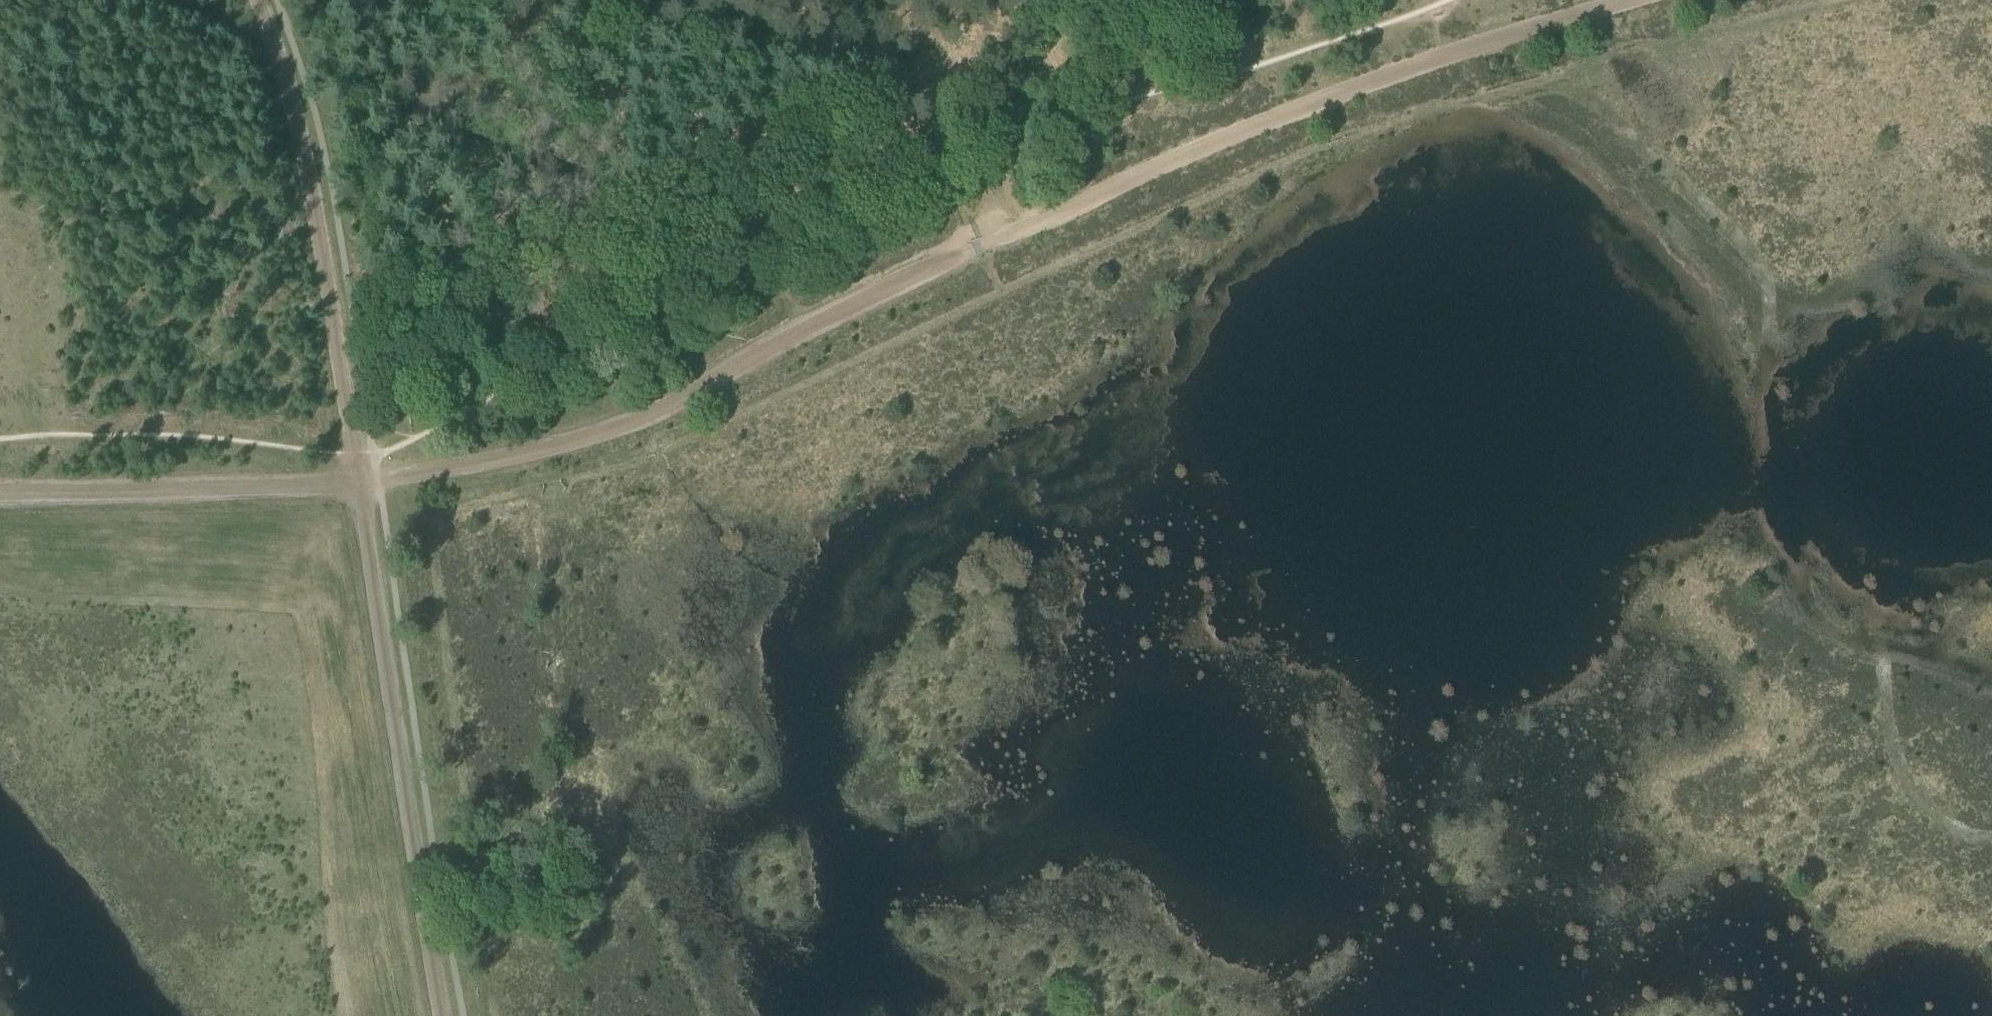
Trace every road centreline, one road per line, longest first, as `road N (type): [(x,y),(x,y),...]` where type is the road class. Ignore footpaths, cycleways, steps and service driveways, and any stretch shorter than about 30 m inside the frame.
road 1 (track): [(1012,233),(1354,87),(1628,0)]
road 2 (track): [(377,478),(490,460),(624,423),(950,260)]
road 3 (track): [(357,481),(442,1015)]
road 4 (track): [(252,0),(310,180),(357,481)]
road 5 (track): [(0,496),(357,481)]

